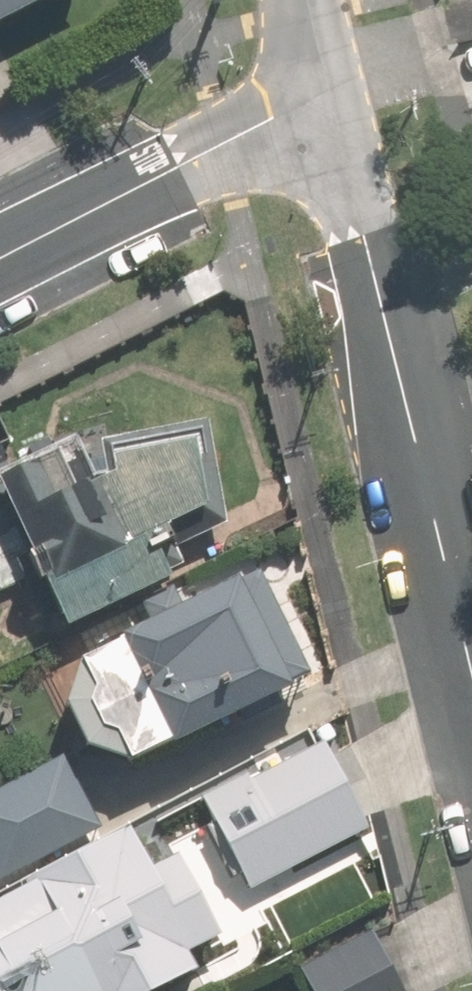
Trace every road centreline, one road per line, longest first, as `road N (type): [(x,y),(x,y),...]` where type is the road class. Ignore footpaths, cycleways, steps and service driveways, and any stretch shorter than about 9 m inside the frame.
road 1 (tertiary): [(471,684),(324,85)]
road 2 (residential): [(0,253),(324,85)]

